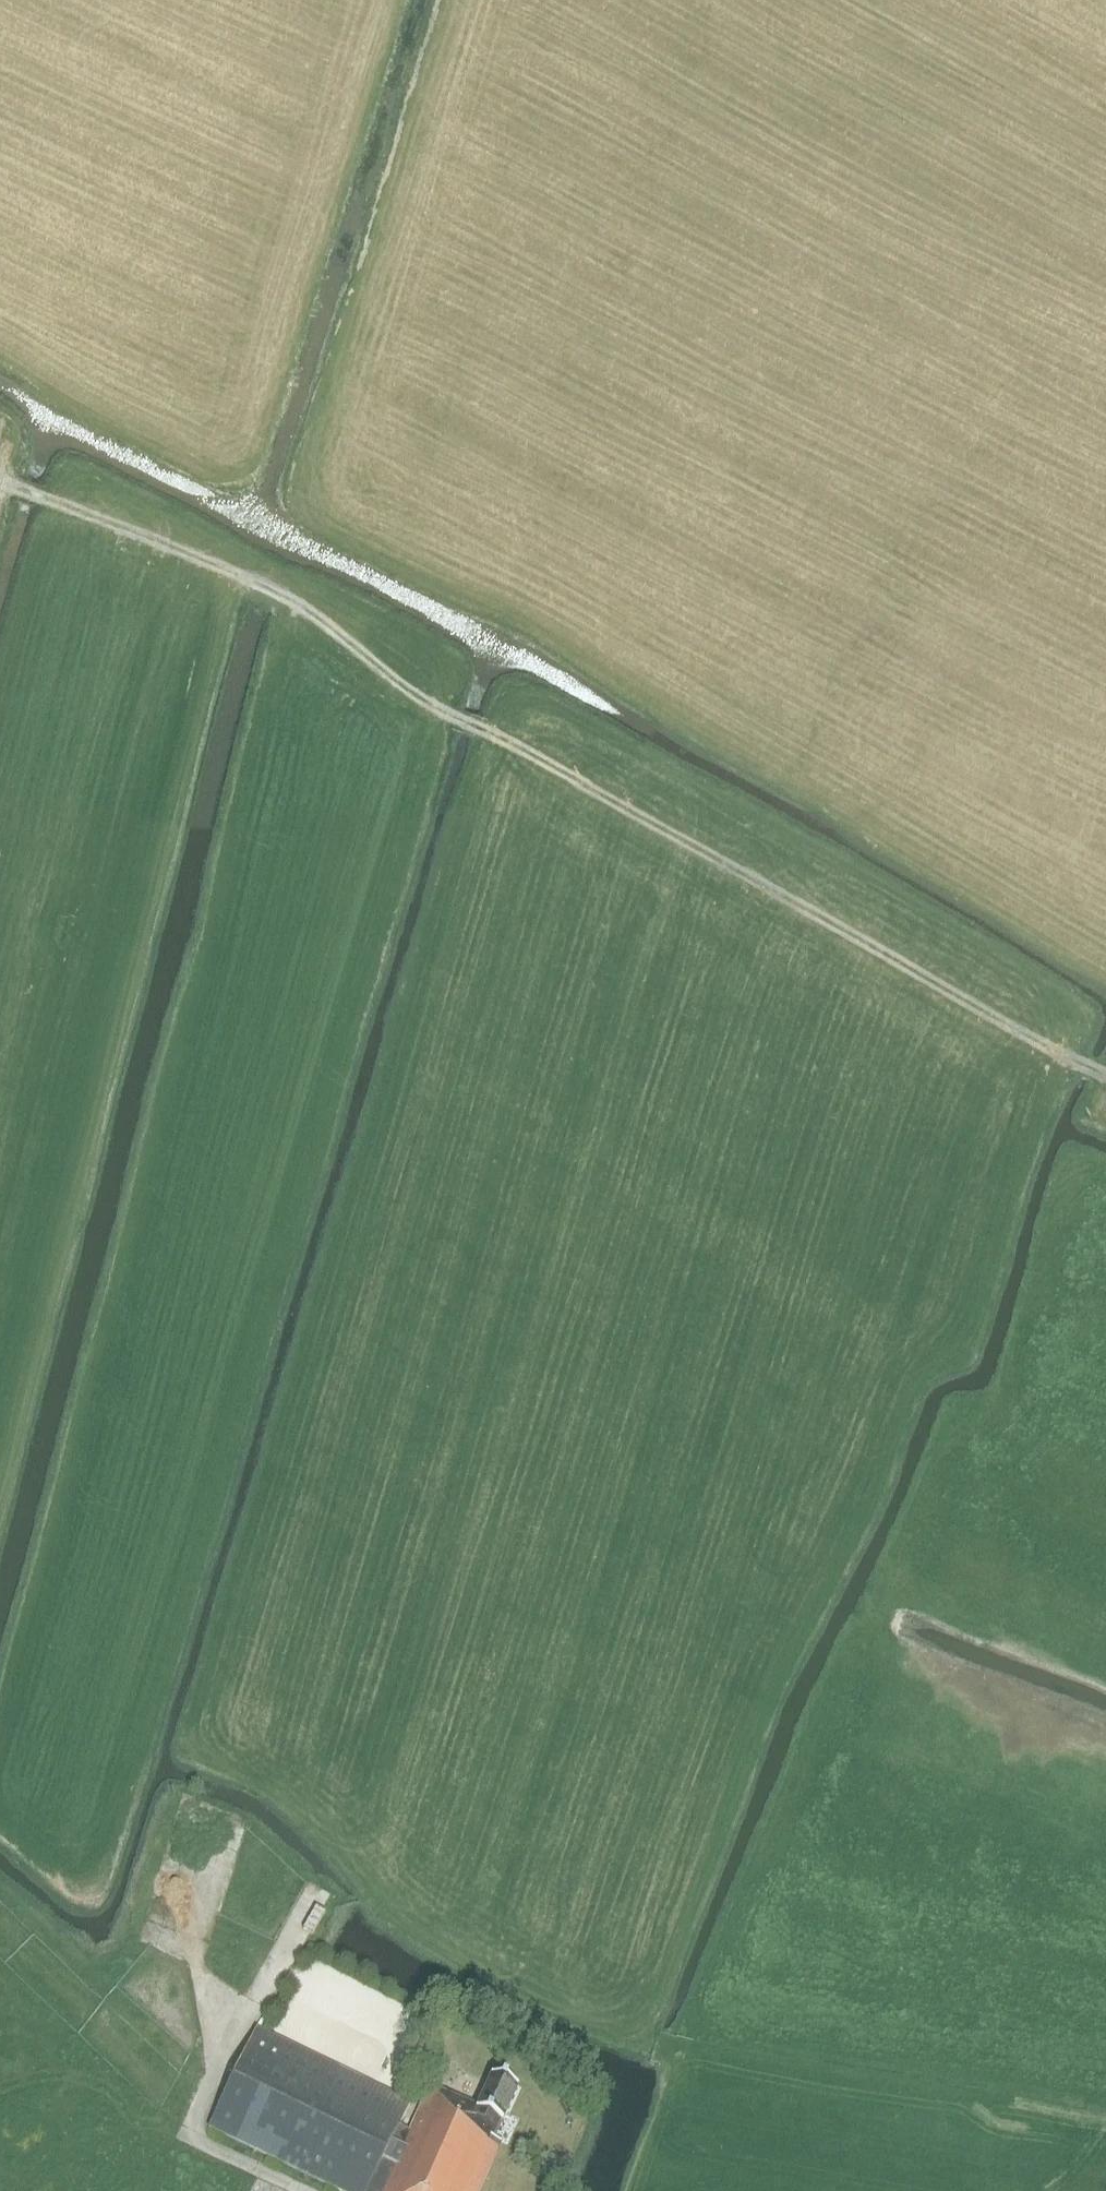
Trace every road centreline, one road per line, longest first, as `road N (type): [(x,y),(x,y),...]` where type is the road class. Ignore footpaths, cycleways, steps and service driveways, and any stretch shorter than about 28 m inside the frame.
road 1 (track): [(1105,1074),(415,697),(289,597),(19,490)]

